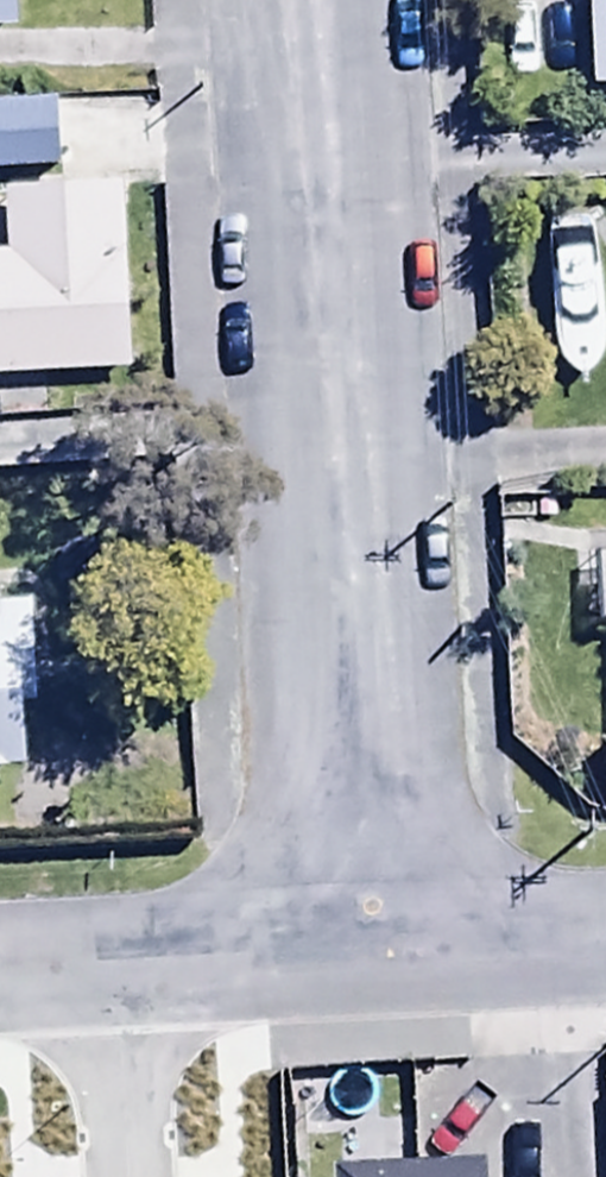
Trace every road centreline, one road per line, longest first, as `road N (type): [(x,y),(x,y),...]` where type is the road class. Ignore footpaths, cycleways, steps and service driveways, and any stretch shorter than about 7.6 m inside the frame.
road 1 (residential): [(381,958),(336,0)]
road 2 (residential): [(605,946),(381,958)]
road 3 (residential): [(381,958),(170,968)]
road 4 (residential): [(170,968),(181,1176)]
road 5 (residential): [(170,968),(0,976)]

